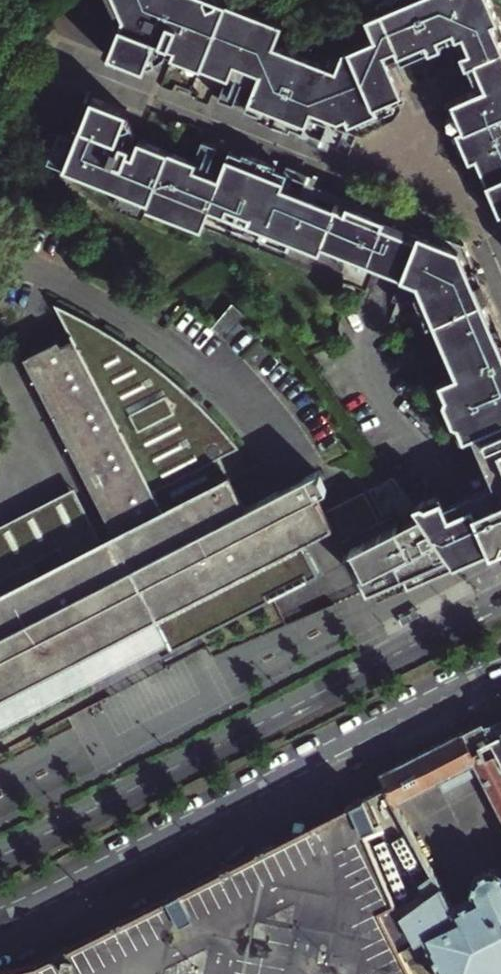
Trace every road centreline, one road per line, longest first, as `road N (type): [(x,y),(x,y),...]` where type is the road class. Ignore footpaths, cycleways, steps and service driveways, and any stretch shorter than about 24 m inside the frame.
road 1 (primary): [(500,603),(0,856)]
road 2 (primary): [(0,908),(500,661)]
road 3 (residential): [(500,289),(478,231),(21,46)]

